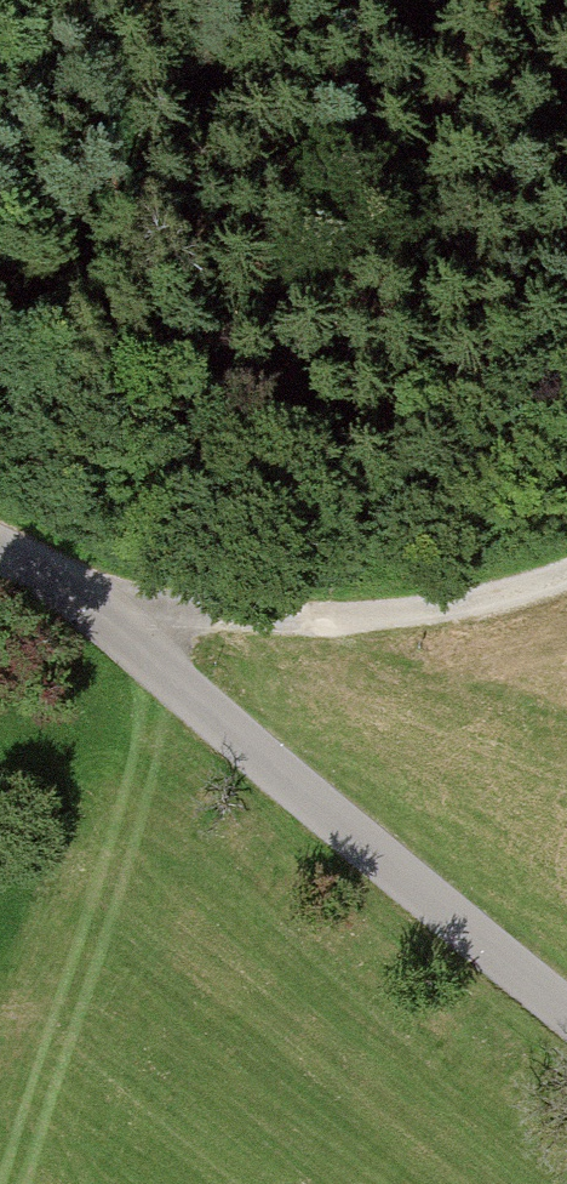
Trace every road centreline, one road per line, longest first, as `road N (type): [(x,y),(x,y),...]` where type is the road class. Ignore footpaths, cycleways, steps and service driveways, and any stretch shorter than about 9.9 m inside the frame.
road 1 (unclassified): [(0,544),(100,613),(566,1009)]
road 2 (track): [(100,613),(315,623),(484,596),(566,570)]

